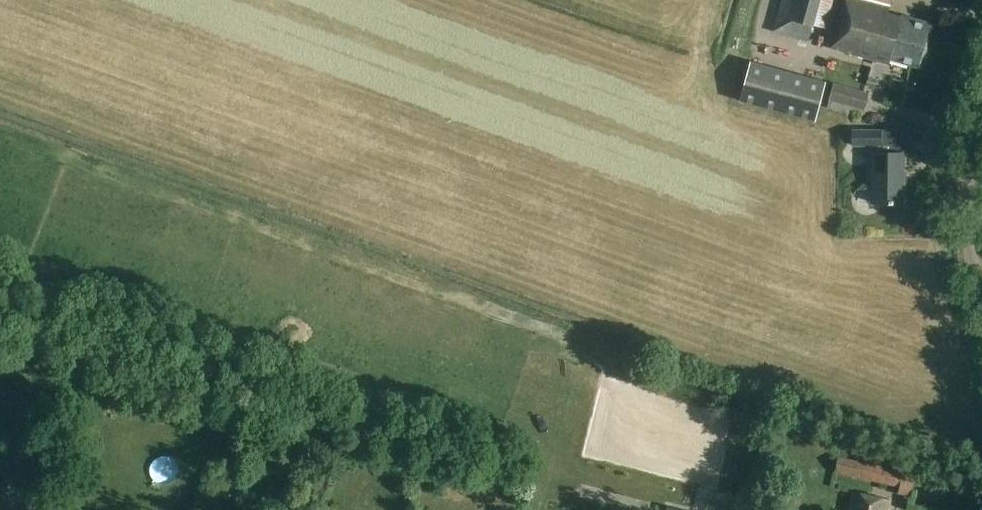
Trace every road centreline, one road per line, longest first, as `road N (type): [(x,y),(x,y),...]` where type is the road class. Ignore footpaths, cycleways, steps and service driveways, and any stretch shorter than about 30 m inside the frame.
road 1 (unclassified): [(981,300),(966,204),(981,86)]

